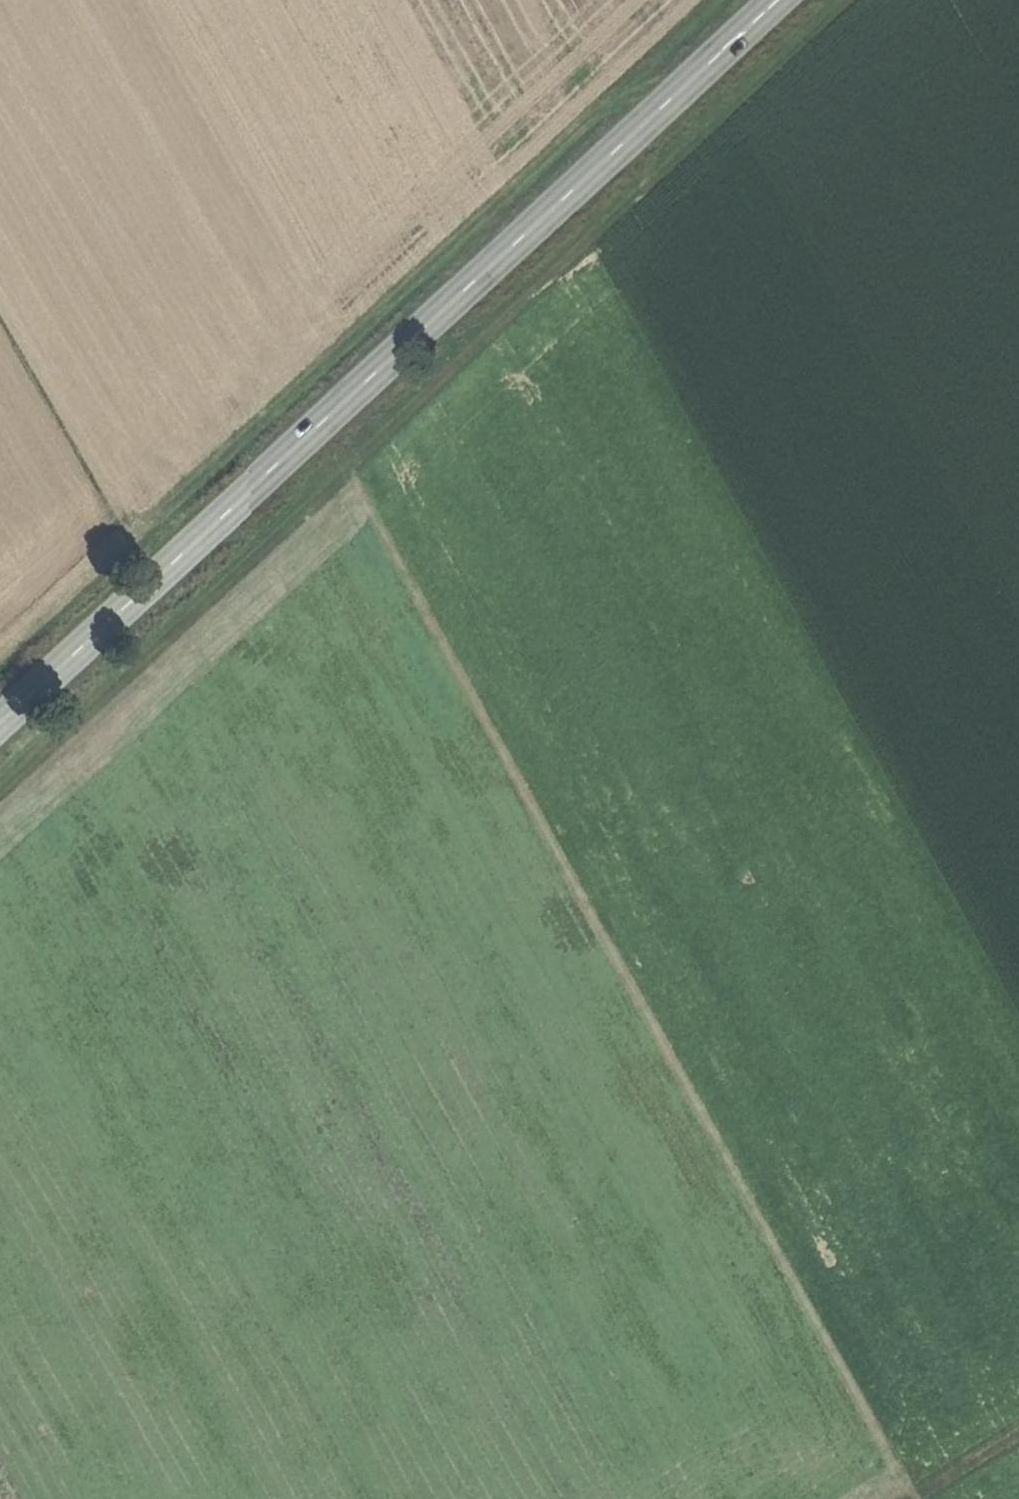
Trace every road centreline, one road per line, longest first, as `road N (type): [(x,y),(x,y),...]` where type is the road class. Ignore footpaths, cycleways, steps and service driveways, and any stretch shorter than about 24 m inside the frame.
road 1 (secondary): [(0,721),(783,0)]

